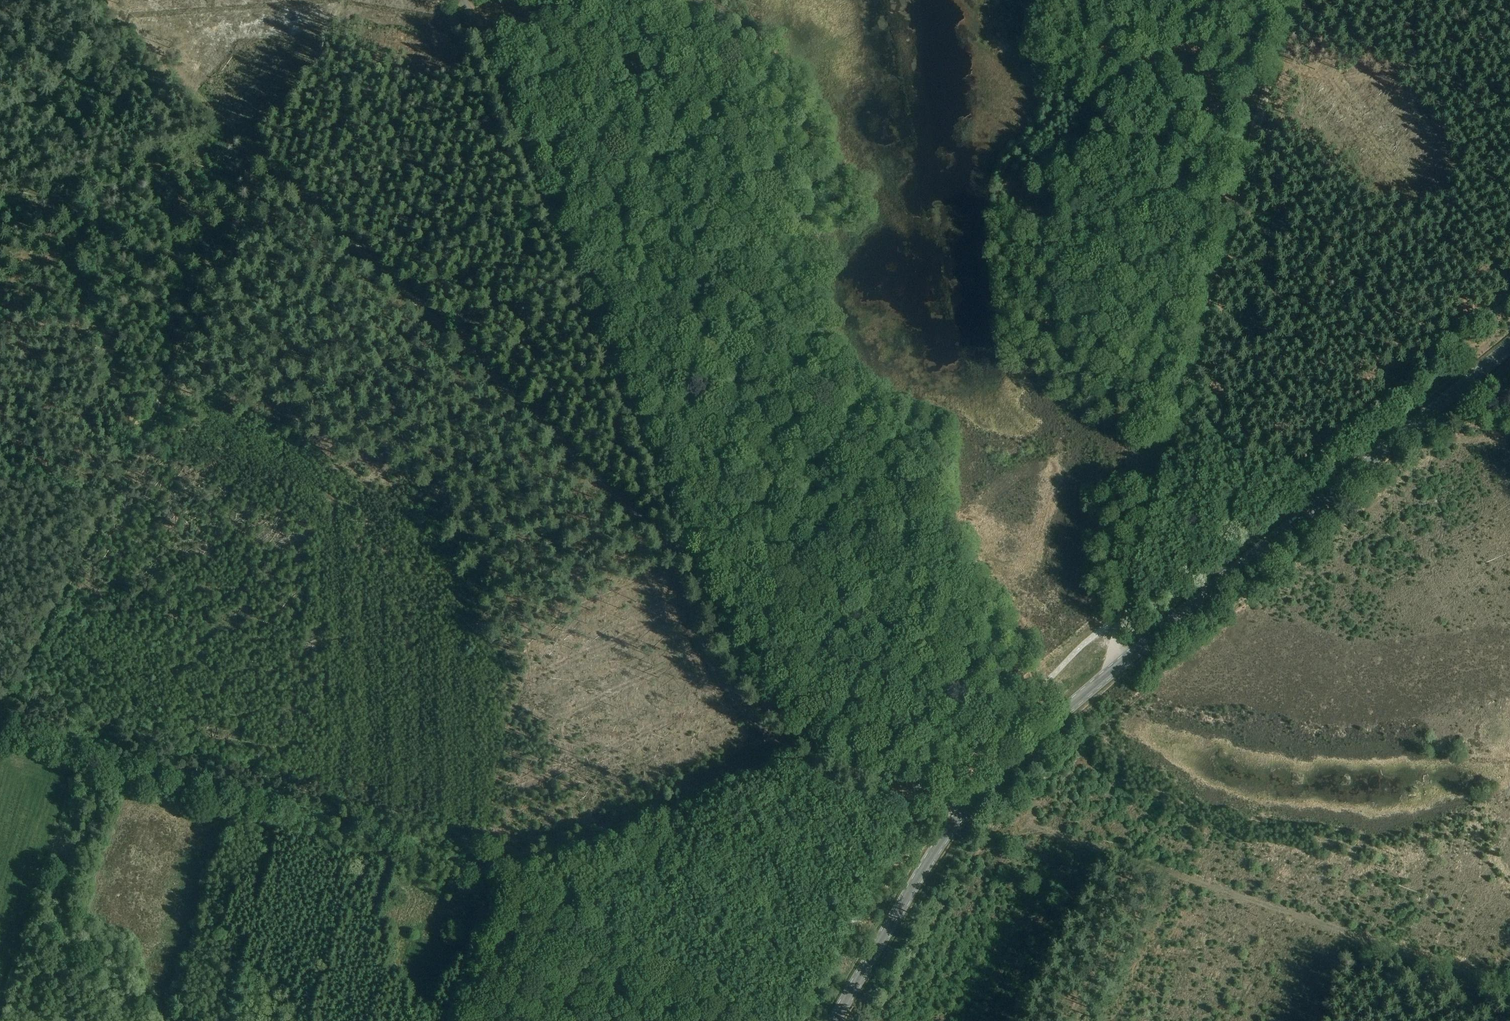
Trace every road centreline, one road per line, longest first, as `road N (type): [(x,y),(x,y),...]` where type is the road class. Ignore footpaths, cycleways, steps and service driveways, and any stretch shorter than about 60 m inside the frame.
road 1 (unclassified): [(967,805),(818,748),(751,683),(464,0)]
road 2 (track): [(693,551),(271,164),(115,0)]
road 3 (track): [(0,726),(486,859),(522,876),(661,963),(628,1020)]
road 4 (track): [(1293,0),(1120,615)]
road 5 (track): [(0,711),(146,432),(271,164)]
road 6 (primary): [(1110,672),(1509,347)]
road 7 (track): [(1509,468),(1481,421),(1163,674)]
road 8 (primary): [(834,1020),(967,805)]
road 9 (primary): [(967,805),(1110,672)]

